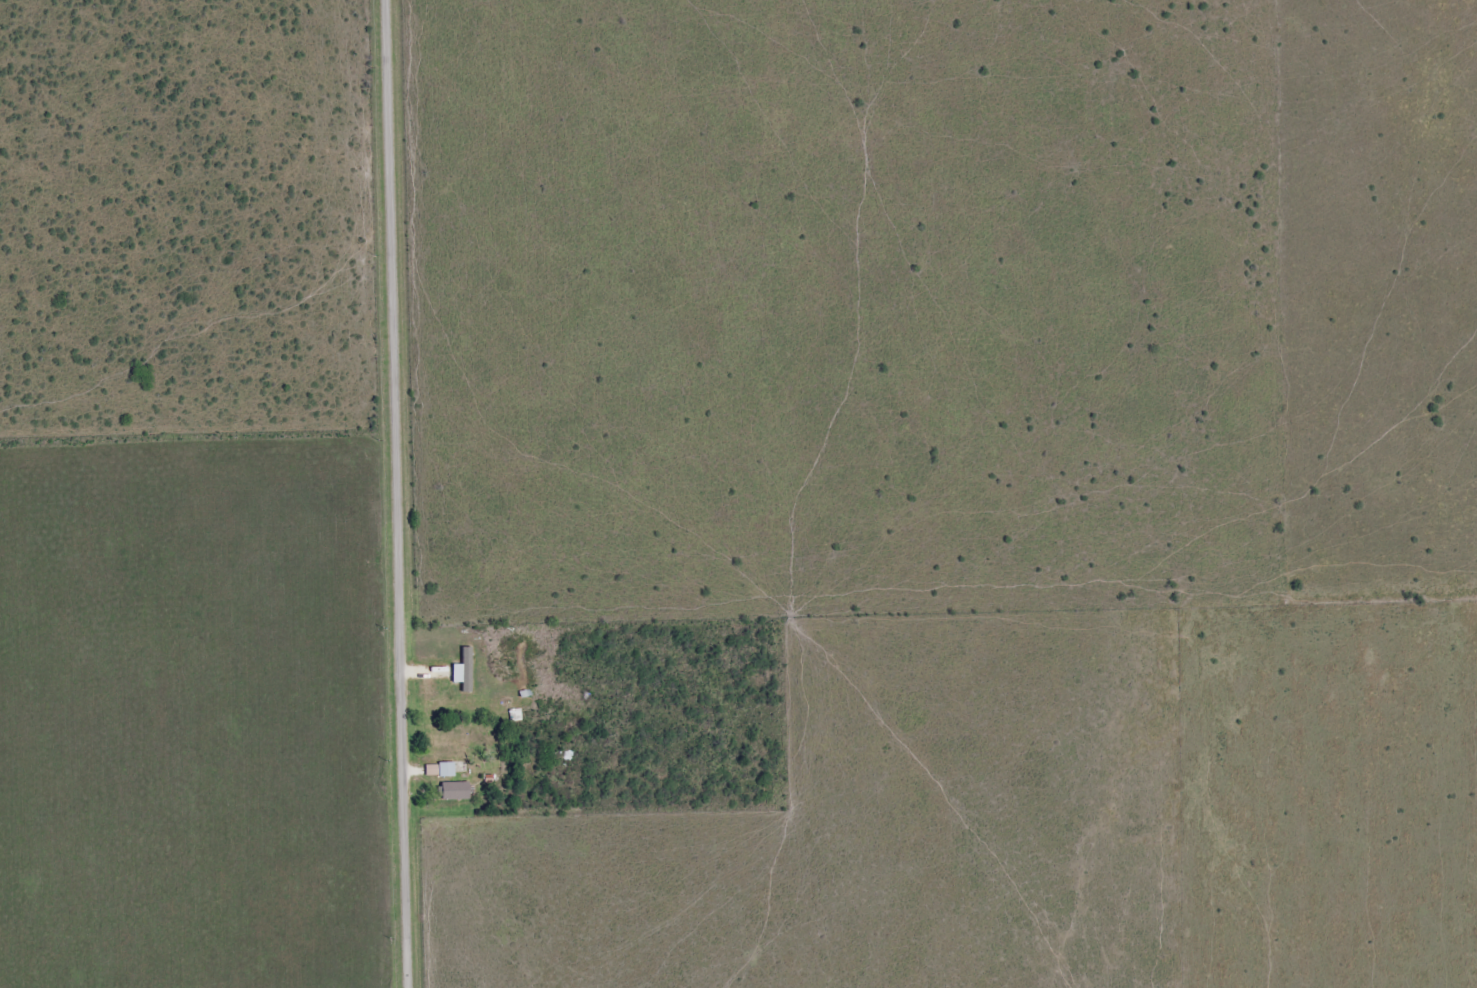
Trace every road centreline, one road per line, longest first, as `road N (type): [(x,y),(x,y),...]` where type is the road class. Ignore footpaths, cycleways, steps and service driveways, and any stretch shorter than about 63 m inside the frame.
road 1 (residential): [(411,987),(387,0)]

